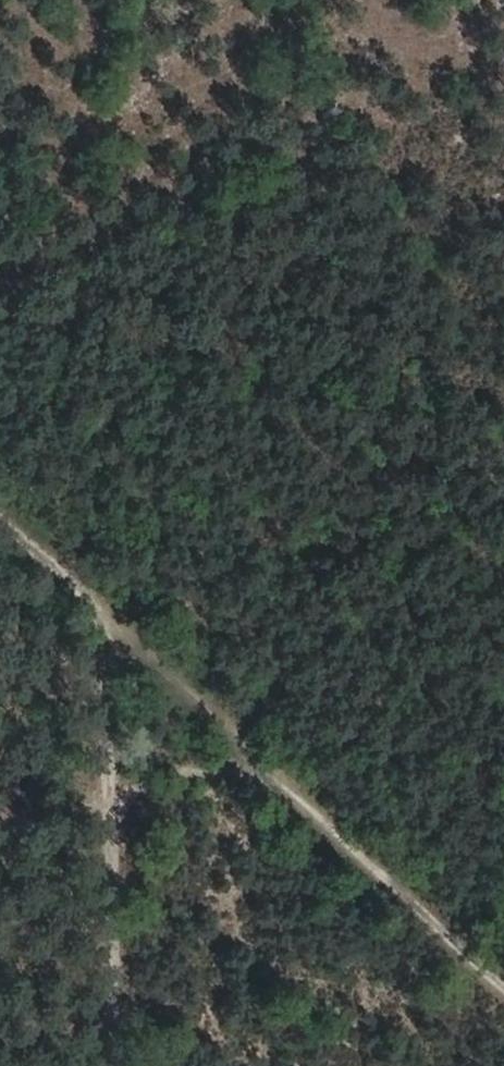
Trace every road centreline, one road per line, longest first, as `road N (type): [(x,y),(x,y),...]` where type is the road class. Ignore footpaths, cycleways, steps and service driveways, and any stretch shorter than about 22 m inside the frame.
road 1 (track): [(503,969),(0,510)]
road 2 (track): [(131,630),(133,1065)]
road 3 (track): [(299,782),(132,794),(0,827)]

